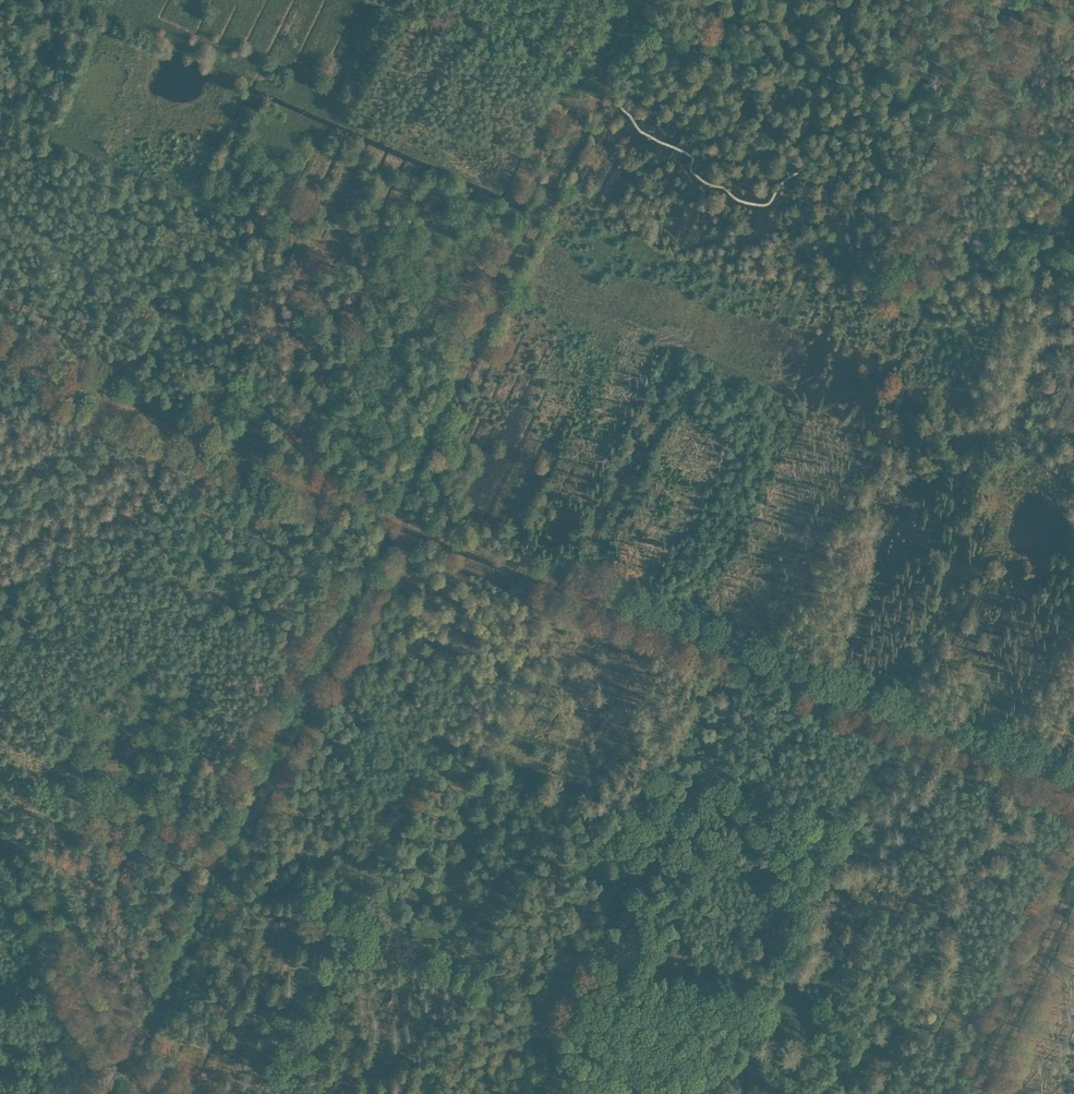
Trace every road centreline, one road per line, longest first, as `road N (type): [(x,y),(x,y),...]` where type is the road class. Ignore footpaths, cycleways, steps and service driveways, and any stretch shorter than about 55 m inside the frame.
road 1 (track): [(639,0),(457,387)]

